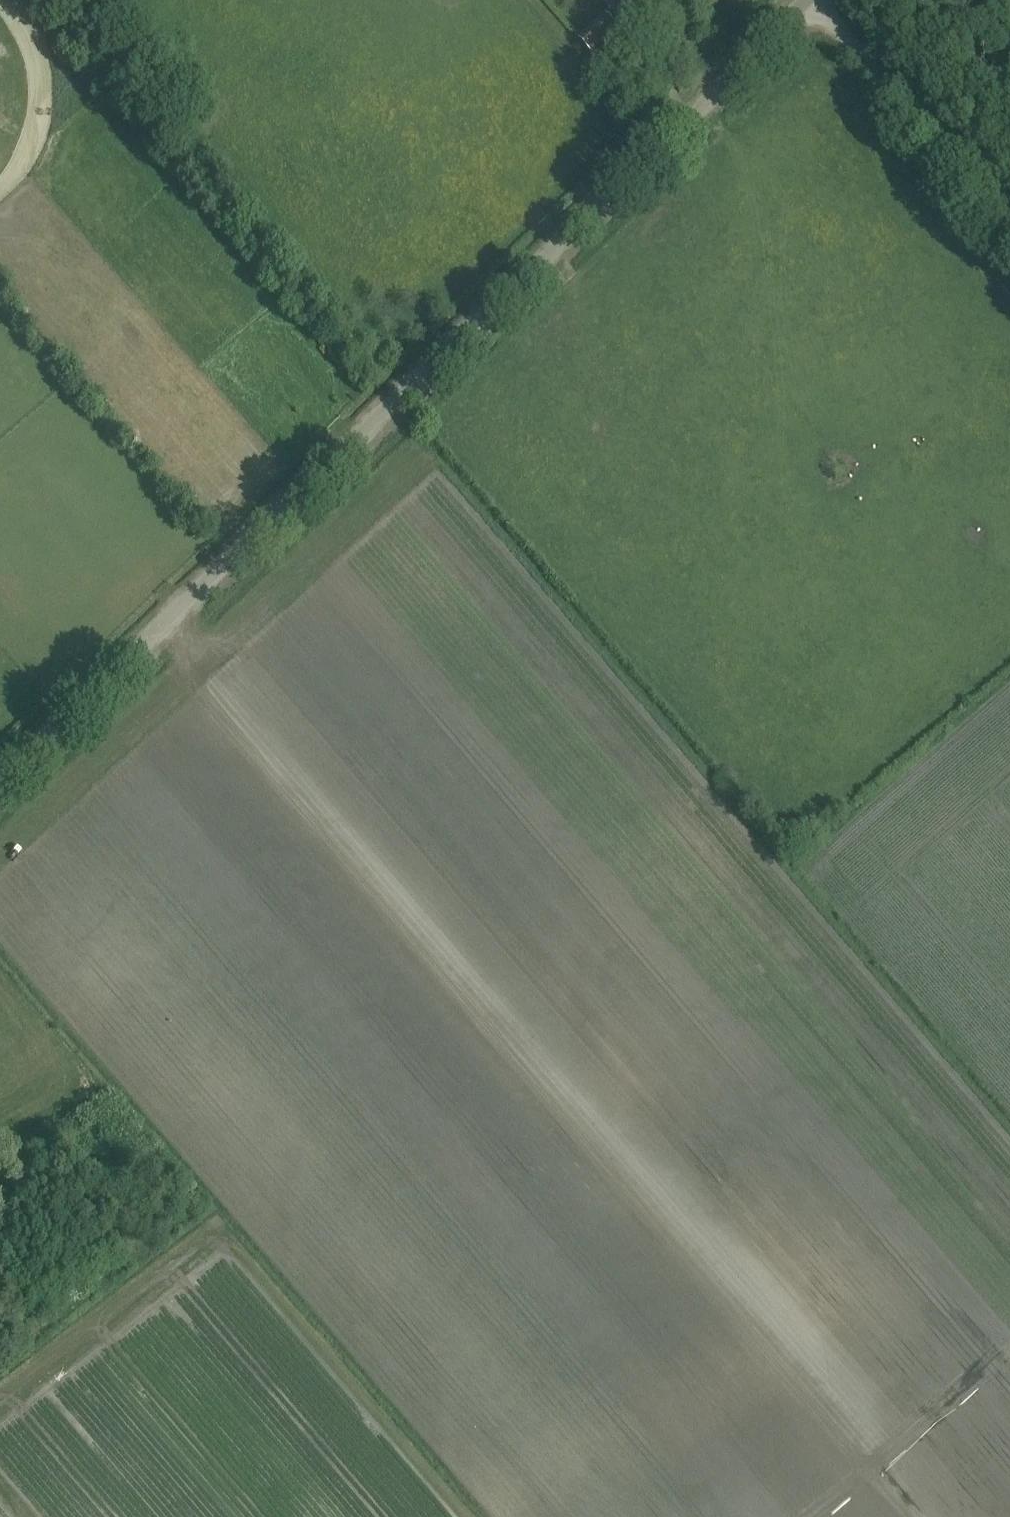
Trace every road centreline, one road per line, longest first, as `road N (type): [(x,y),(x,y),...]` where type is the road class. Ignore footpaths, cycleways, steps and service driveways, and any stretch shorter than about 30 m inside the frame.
road 1 (unclassified): [(0,779),(805,0)]
road 2 (unclassified): [(1009,228),(815,0)]

